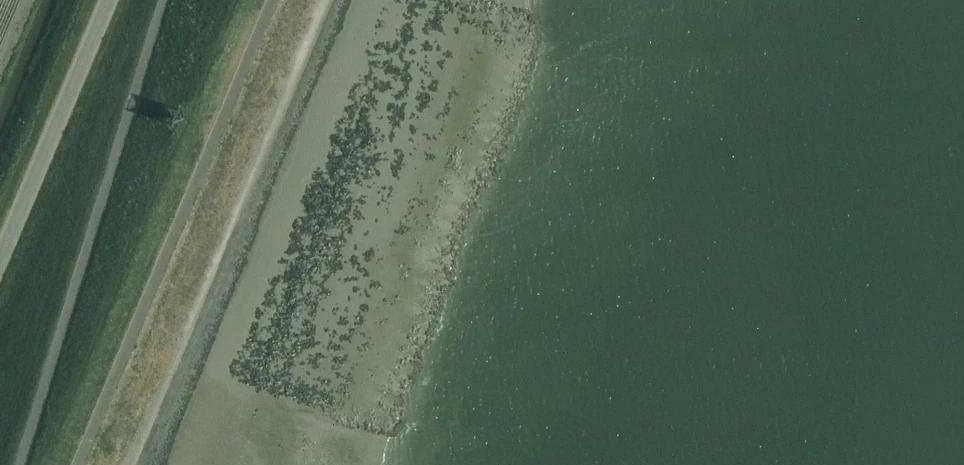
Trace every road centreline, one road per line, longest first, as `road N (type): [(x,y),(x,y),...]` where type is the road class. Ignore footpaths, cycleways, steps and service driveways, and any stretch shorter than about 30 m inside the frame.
road 1 (unclassified): [(0,245),(110,0)]

